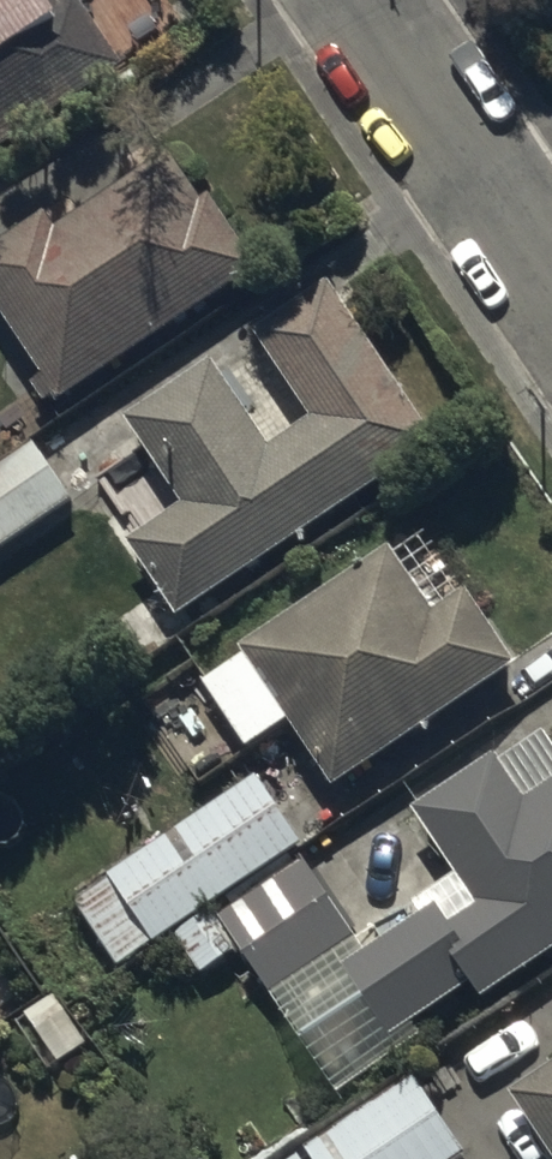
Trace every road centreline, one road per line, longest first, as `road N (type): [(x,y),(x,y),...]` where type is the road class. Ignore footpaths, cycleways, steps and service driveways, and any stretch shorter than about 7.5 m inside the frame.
road 1 (residential): [(551,288),(357,0)]

